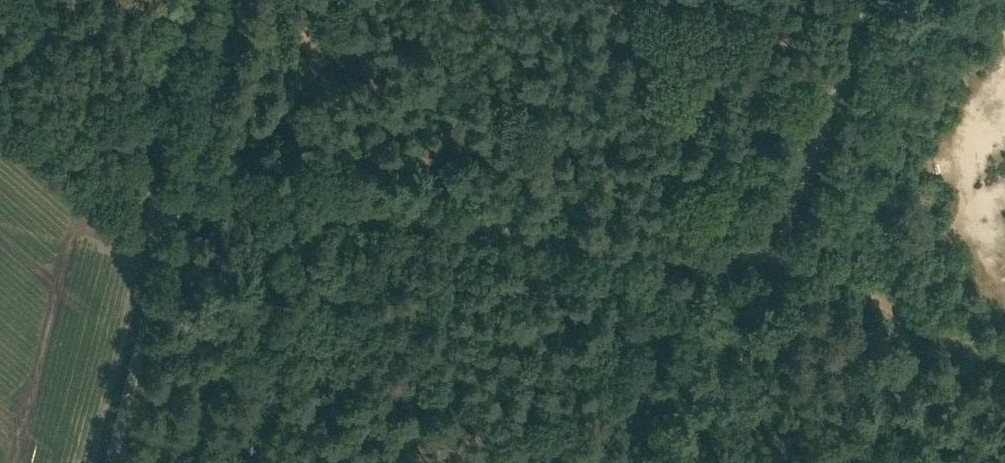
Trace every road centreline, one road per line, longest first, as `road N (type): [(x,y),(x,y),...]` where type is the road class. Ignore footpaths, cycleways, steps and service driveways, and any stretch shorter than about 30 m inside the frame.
road 1 (track): [(176,198),(771,259)]
road 2 (track): [(1004,353),(917,323),(824,272),(771,259),(870,0)]
road 3 (unclassified): [(173,207),(107,462)]
road 4 (track): [(670,247),(622,462)]
road 5 (track): [(230,0),(173,207)]

